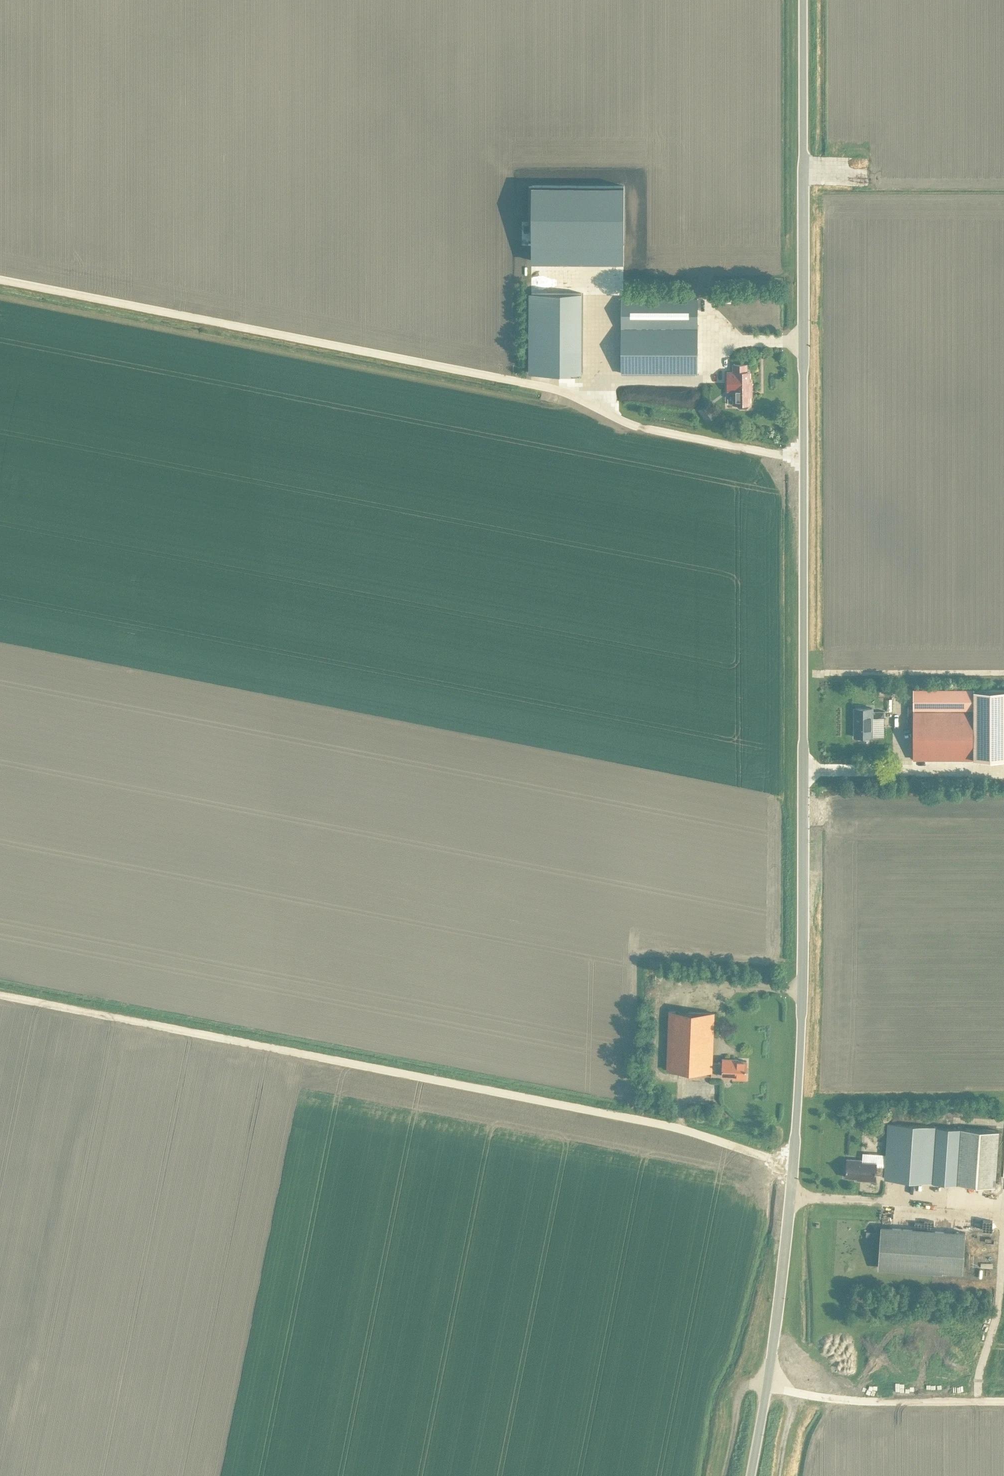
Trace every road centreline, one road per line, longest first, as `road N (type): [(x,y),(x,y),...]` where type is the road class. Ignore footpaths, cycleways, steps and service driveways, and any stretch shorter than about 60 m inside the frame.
road 1 (unclassified): [(750,1475),(791,1199),(798,1086),(805,0)]
road 2 (track): [(803,460),(645,429),(544,387),(0,280)]
road 3 (track): [(678,1125),(0,988)]
road 4 (track): [(779,1475),(788,1401),(762,1382),(741,1396),(724,1475)]

